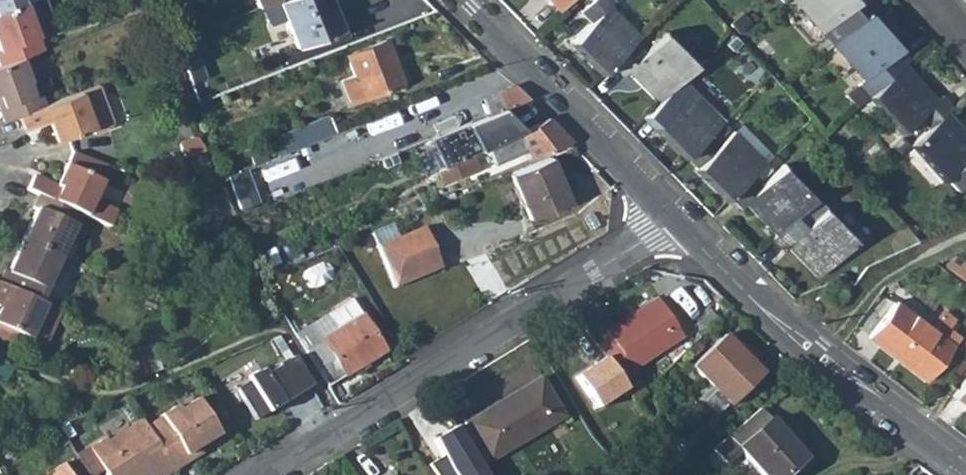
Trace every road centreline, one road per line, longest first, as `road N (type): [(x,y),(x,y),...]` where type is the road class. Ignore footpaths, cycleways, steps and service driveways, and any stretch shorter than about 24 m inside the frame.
road 1 (residential): [(253,474),(672,218)]
road 2 (tertiary): [(672,218),(816,354),(965,463)]
road 3 (tertiary): [(466,0),(672,218)]

